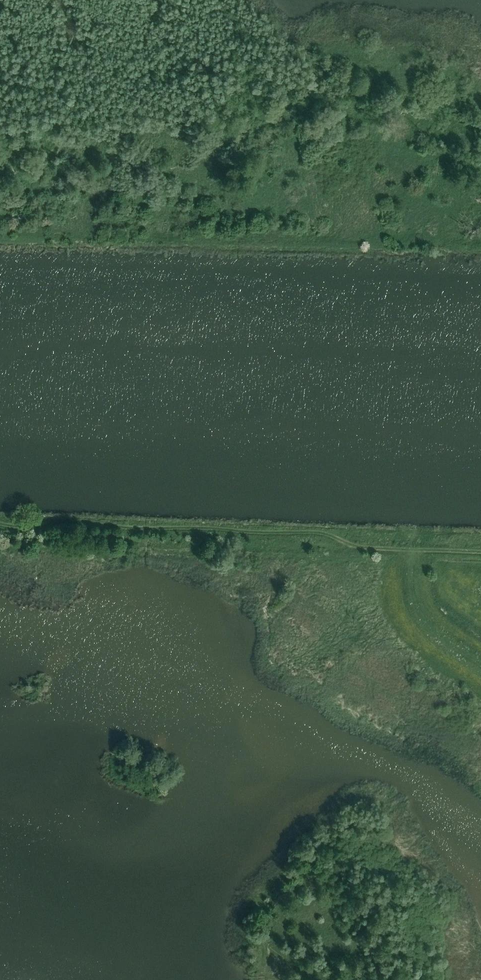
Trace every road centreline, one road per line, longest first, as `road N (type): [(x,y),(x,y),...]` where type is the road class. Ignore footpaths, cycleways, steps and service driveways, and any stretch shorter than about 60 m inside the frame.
road 1 (track): [(0,523),(480,553)]
road 2 (track): [(480,665),(413,600),(417,556)]

